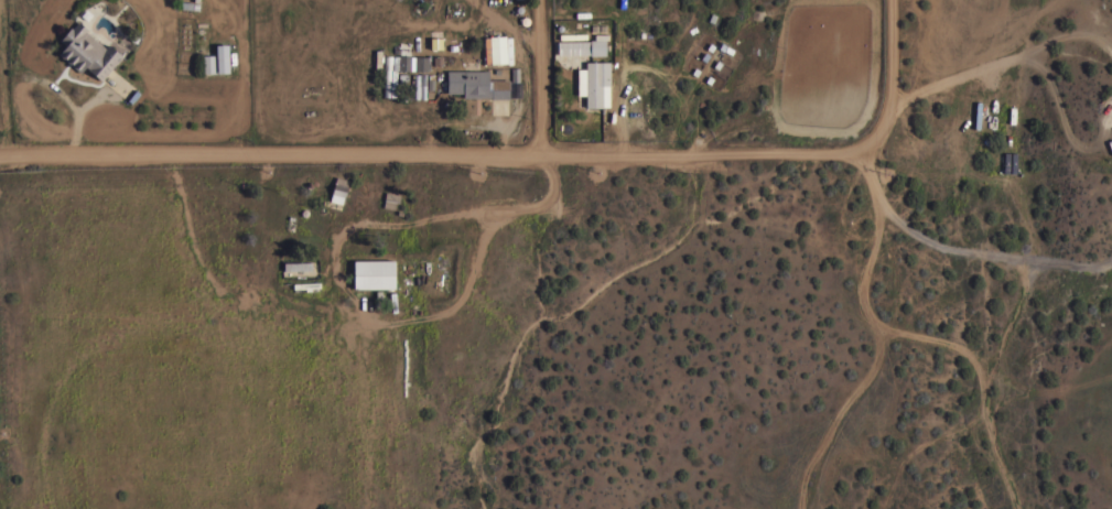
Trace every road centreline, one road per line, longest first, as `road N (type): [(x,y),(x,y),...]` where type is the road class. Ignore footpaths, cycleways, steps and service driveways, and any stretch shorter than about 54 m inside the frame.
road 1 (residential): [(0,156),(248,148),(697,152),(861,148),(884,139)]
road 2 (residential): [(884,139),(892,0)]

